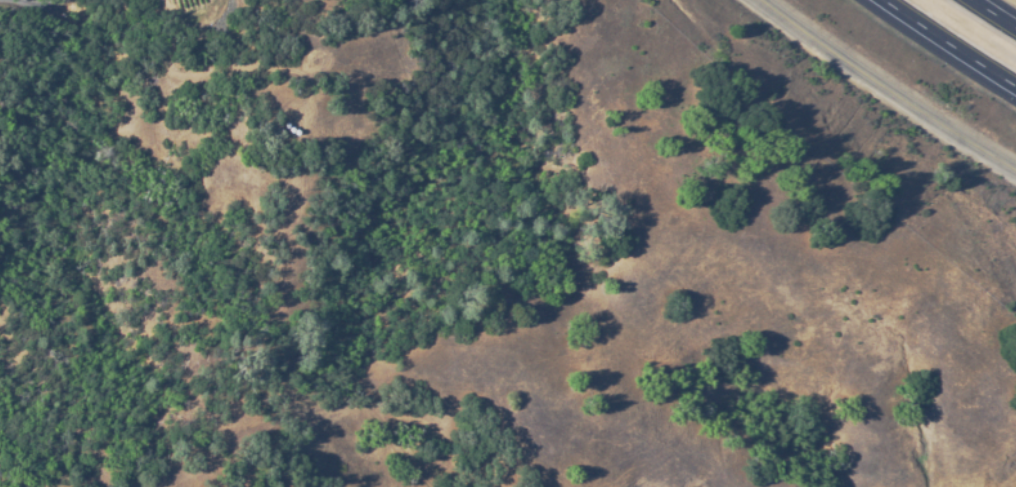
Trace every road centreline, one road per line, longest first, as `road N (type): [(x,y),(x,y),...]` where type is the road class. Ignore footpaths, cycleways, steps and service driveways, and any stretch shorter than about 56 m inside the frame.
road 1 (tertiary): [(764,0),(1015,165)]
road 2 (motorway): [(884,0),(1015,85)]

